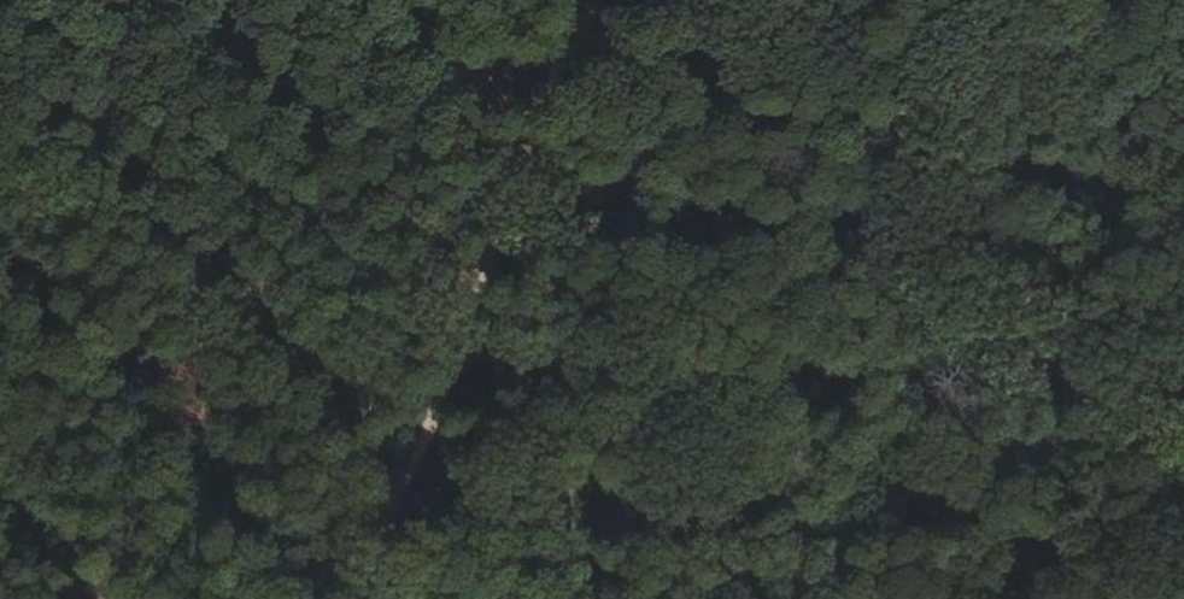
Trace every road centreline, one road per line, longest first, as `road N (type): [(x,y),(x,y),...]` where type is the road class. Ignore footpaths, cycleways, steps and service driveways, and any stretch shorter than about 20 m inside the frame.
road 1 (track): [(604,0),(378,528),(327,598)]
road 2 (track): [(1183,493),(801,0)]

